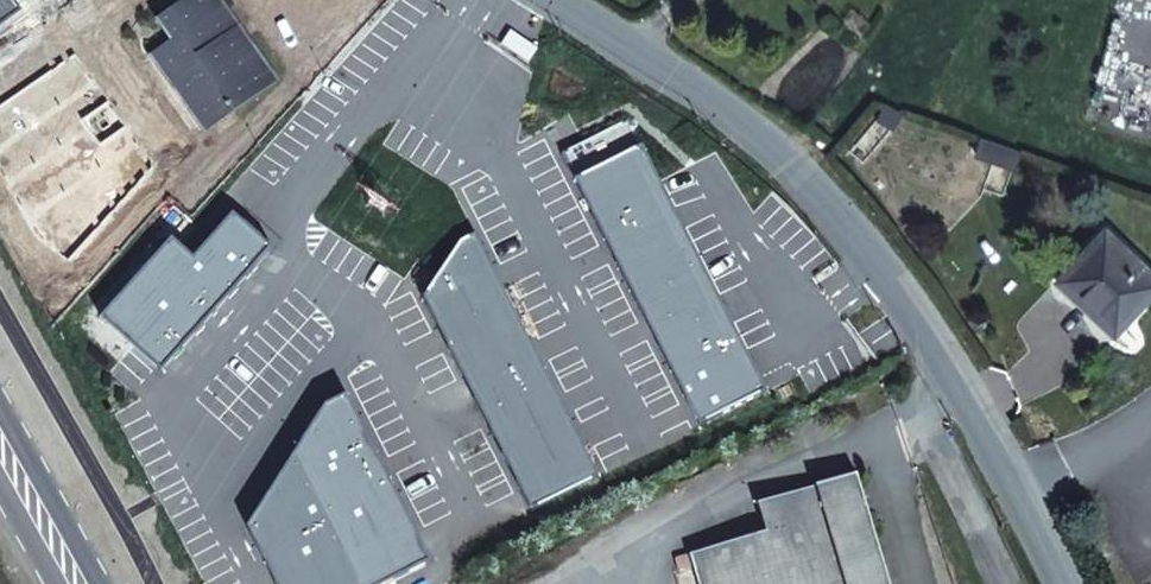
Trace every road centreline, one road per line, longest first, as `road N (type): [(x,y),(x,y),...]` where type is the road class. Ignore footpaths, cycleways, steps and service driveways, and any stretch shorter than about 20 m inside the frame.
road 1 (unclassified): [(553,0),(767,140),(823,195),(949,365),(1068,583)]
road 2 (primary): [(0,440),(81,583)]

